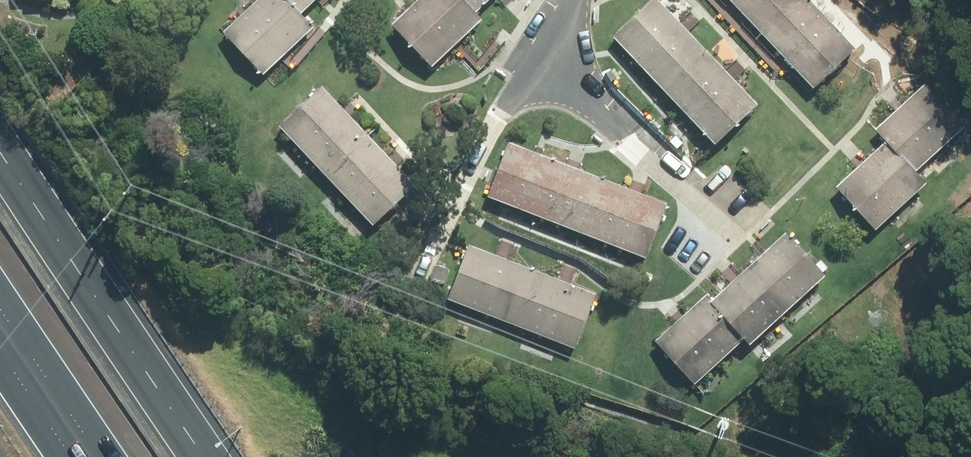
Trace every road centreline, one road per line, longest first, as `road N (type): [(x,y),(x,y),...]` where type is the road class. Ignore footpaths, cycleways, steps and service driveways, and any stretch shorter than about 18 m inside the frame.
road 1 (motorway): [(0,353),(73,456)]

